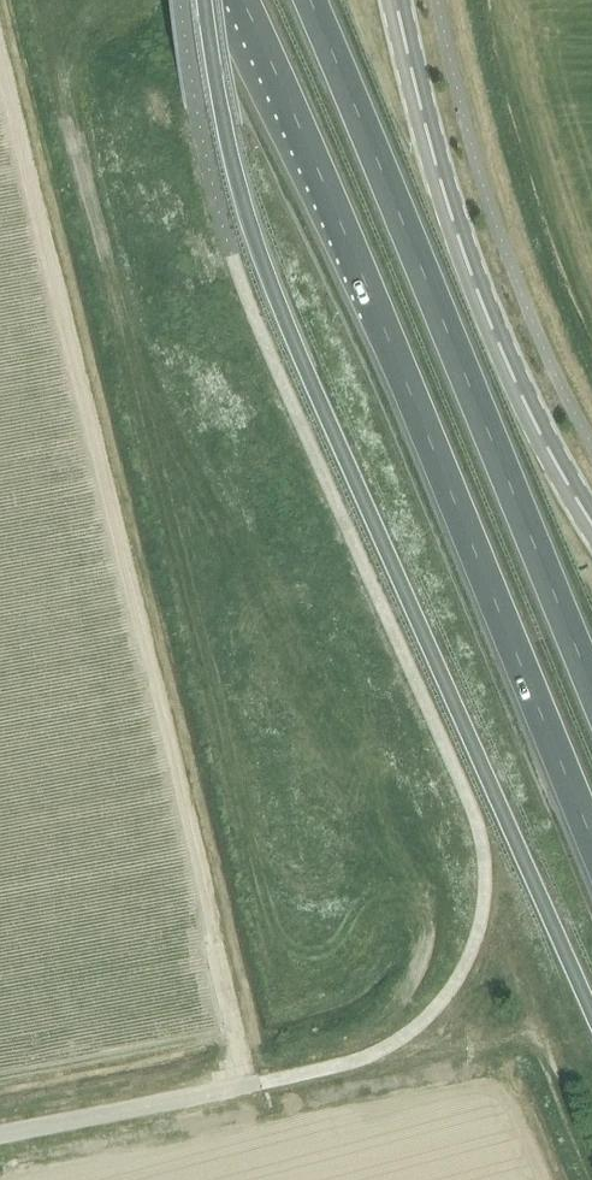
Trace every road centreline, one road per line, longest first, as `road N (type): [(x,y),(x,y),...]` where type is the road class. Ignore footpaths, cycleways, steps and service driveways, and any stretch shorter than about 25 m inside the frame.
road 1 (trunk): [(204,0),(232,164),(268,280),(591,1015)]
road 2 (trunk): [(241,0),(591,841)]
road 3 (trunk): [(591,689),(309,0)]
road 4 (tertiary): [(591,524),(537,433),(476,291),(435,165),(395,0)]
road 5 (unclassified): [(259,1083),(0,1135)]

